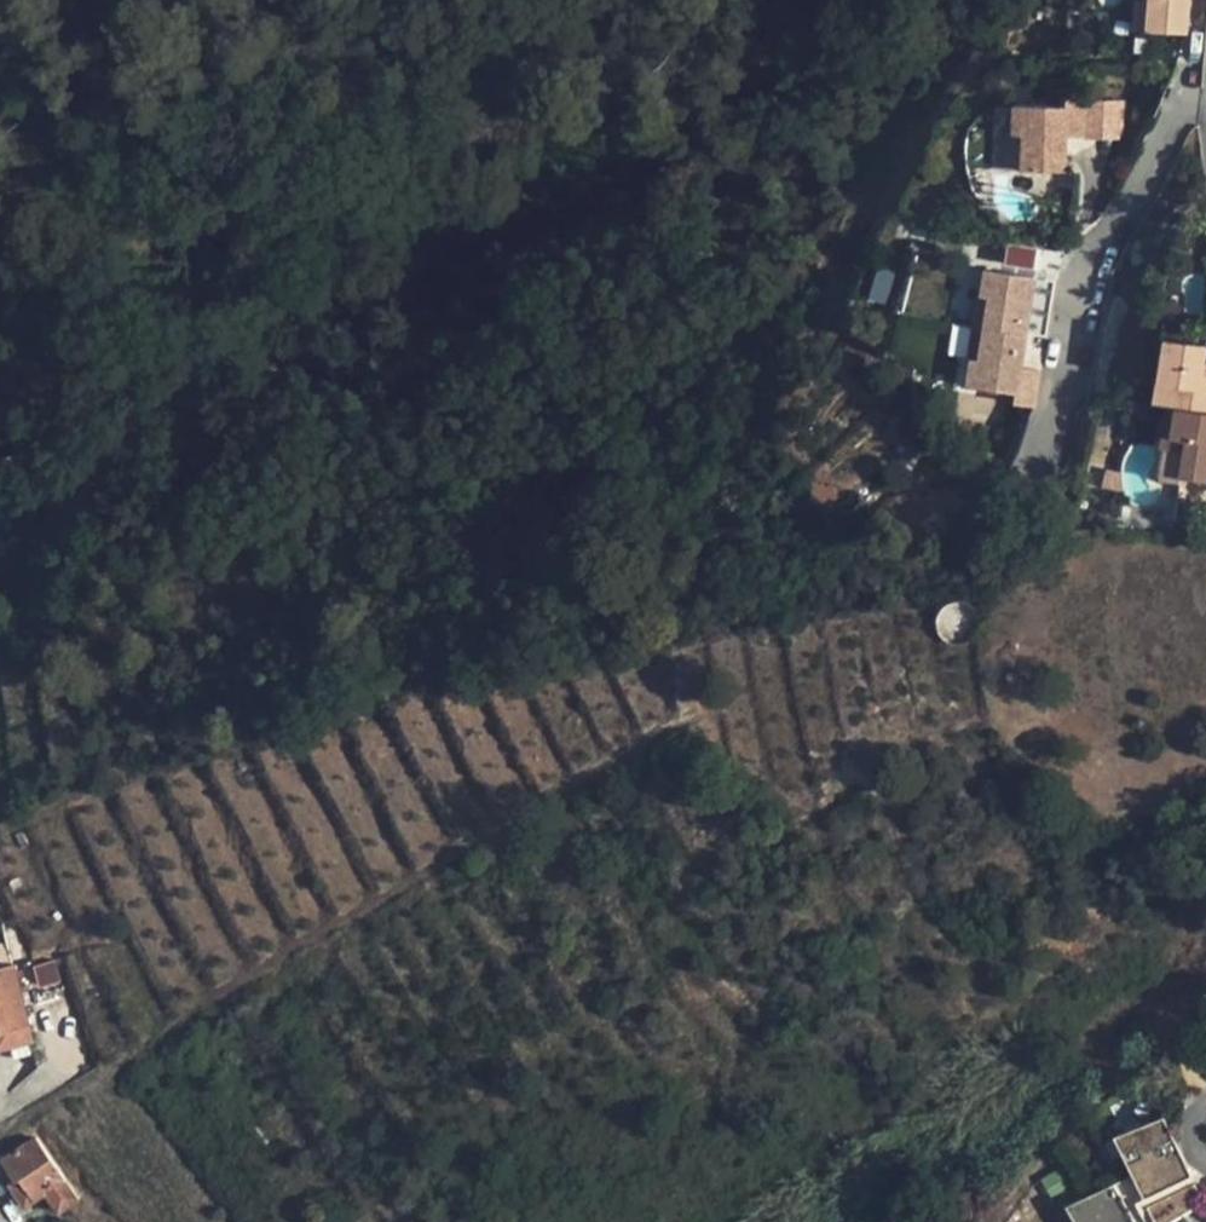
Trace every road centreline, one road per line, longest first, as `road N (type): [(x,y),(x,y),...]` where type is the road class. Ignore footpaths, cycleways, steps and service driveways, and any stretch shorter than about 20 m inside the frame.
road 1 (residential): [(1067,446),(1093,254),(1187,110),(1205,98)]

